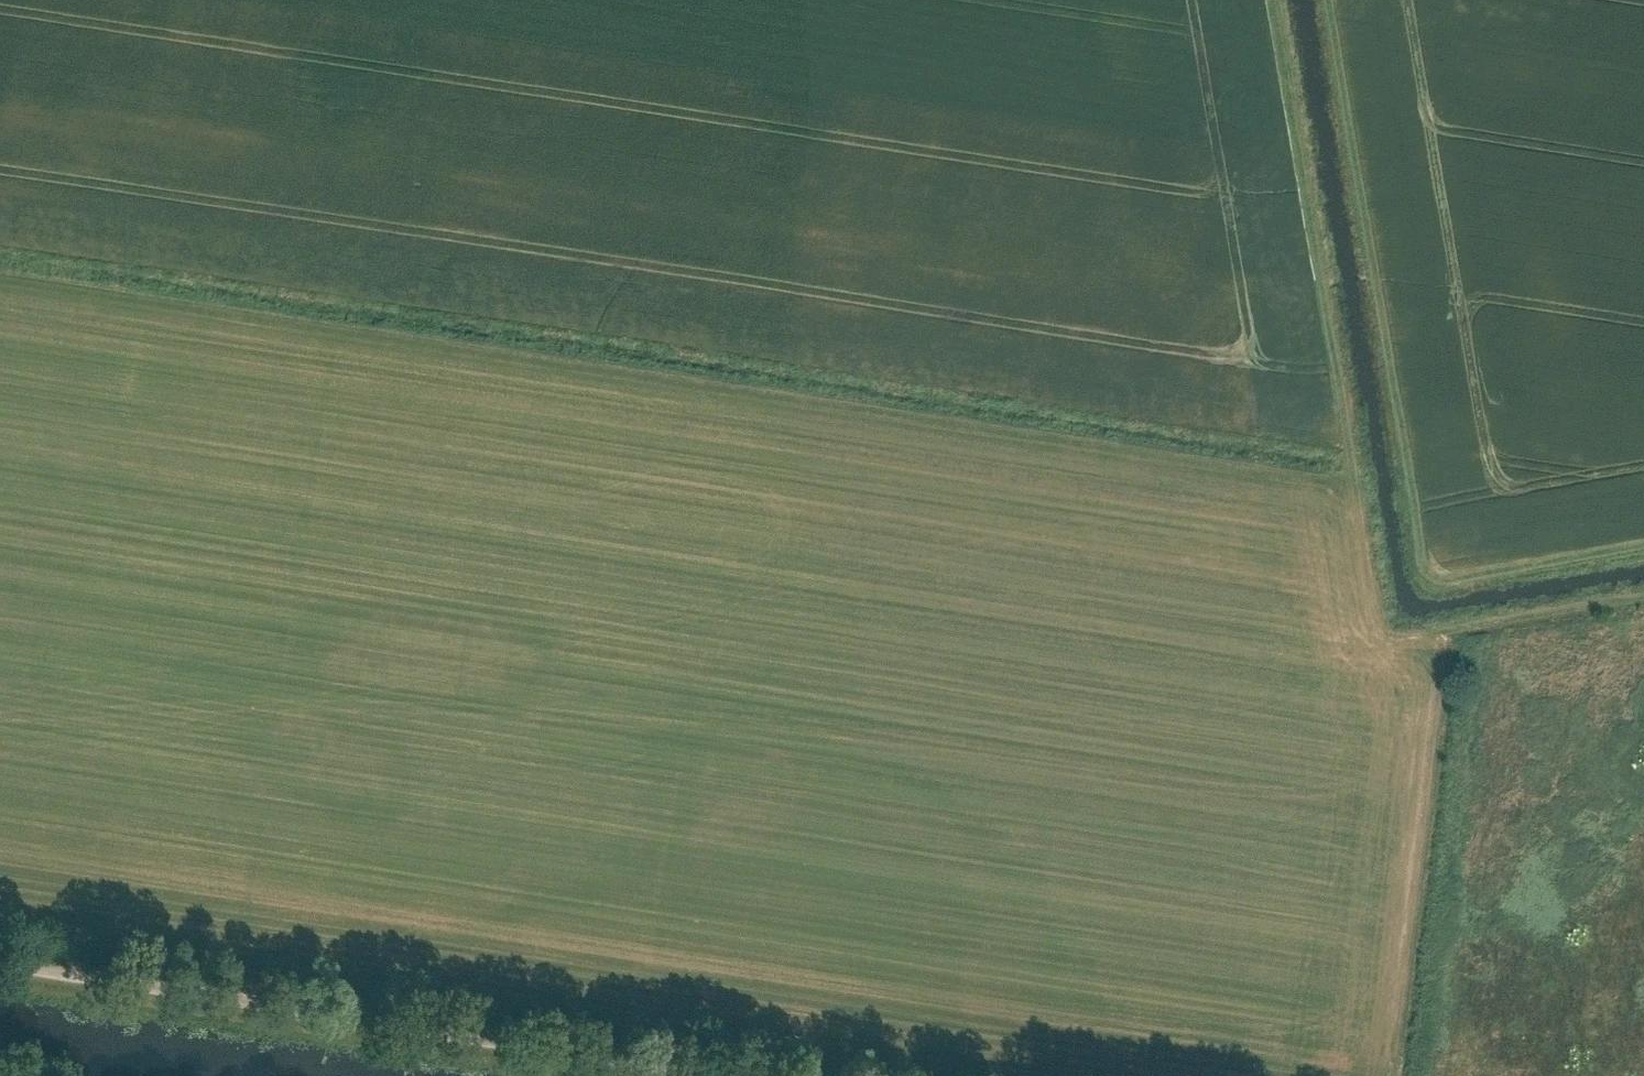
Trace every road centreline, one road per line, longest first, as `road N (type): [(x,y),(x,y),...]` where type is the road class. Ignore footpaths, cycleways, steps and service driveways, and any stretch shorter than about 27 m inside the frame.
road 1 (unclassified): [(0,961),(735,1075)]

